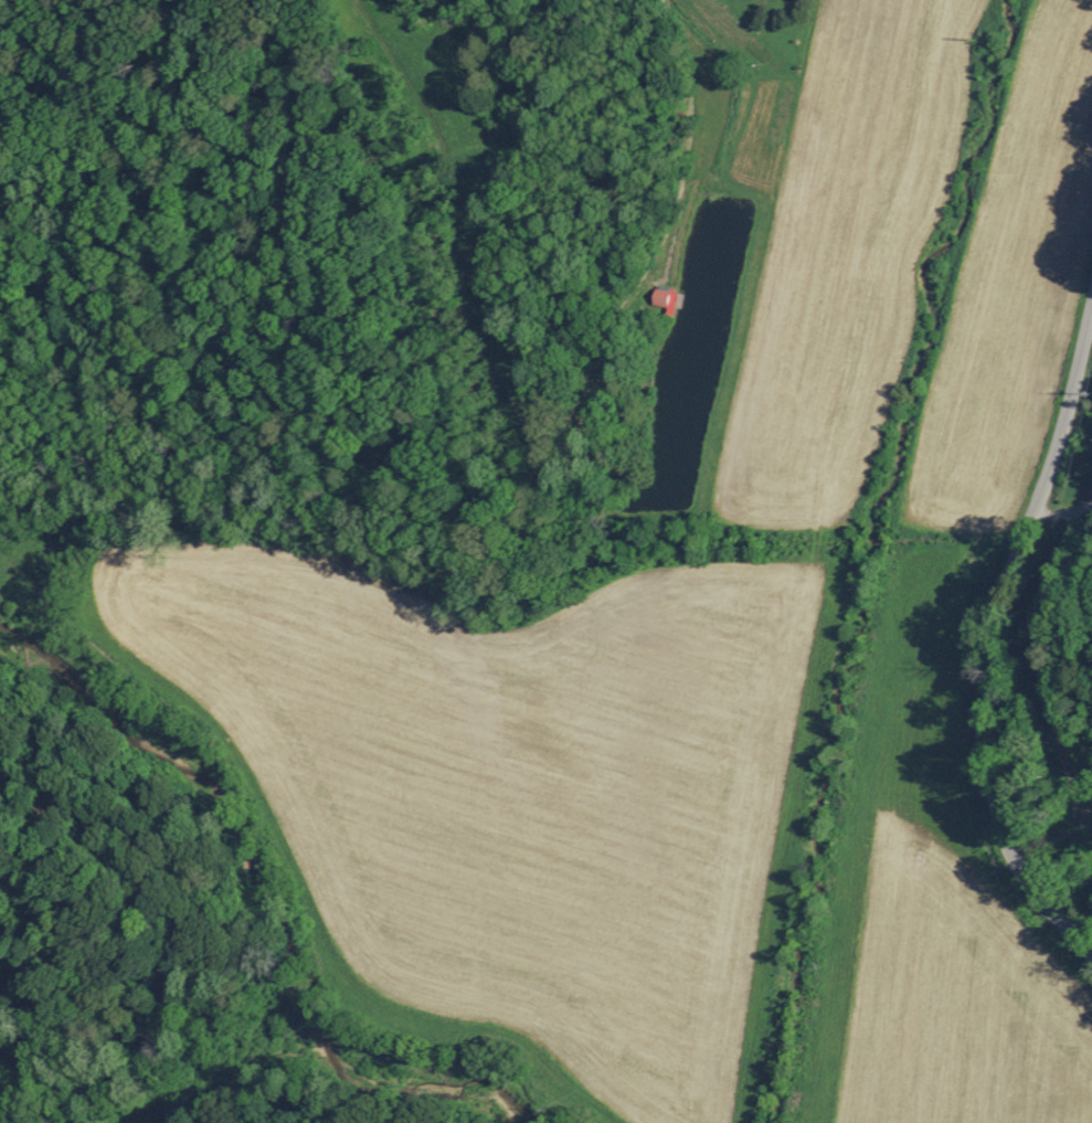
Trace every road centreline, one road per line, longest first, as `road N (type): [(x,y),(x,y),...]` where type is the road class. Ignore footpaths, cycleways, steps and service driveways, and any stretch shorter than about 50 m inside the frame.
road 1 (residential): [(1091,950),(1027,883),(1004,826),(992,664),(1091,307)]

